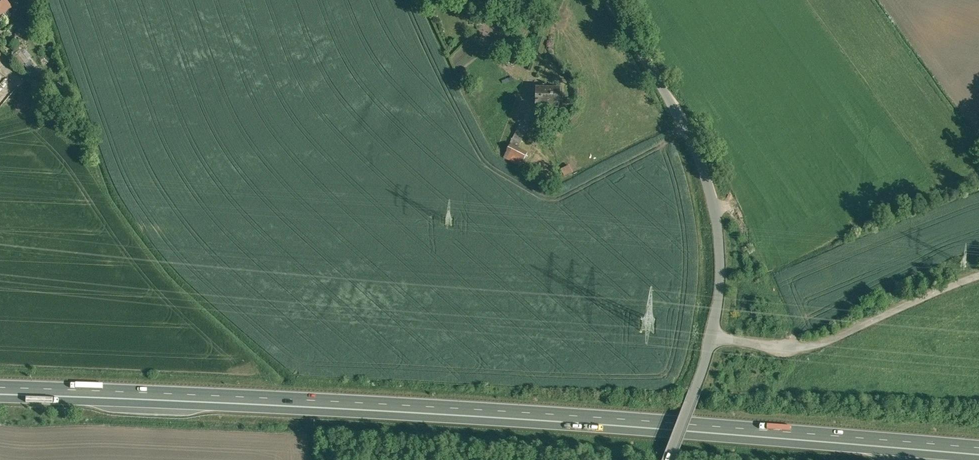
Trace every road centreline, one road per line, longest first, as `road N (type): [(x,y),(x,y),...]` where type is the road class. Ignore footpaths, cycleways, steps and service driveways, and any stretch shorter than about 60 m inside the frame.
road 1 (trunk): [(0,391),(978,449)]
road 2 (unclassified): [(669,459),(715,337),(724,256),(709,179),(687,123),(612,0)]
road 3 (track): [(715,337),(804,350),(978,277)]

